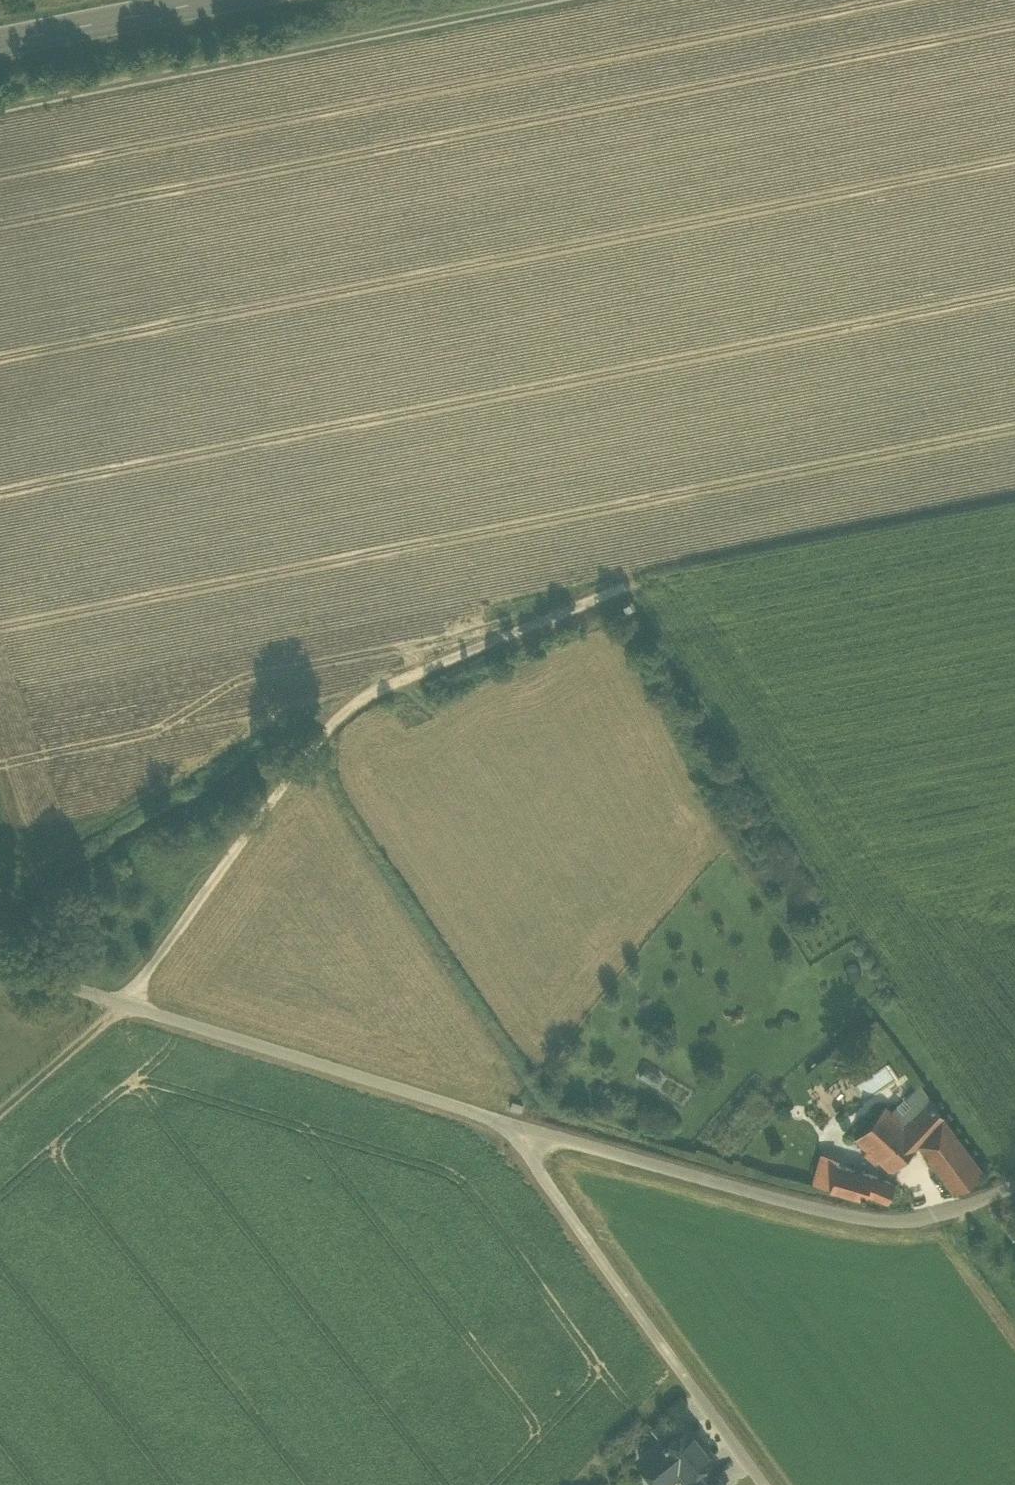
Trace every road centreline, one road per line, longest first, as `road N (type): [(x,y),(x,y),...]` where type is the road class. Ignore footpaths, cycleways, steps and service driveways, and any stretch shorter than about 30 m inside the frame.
road 1 (track): [(0,1114),(124,1004),(264,808),(347,708),(619,588)]
road 2 (track): [(0,113),(574,0)]
road 3 (unclassified): [(1014,1185),(935,1215),(852,1217),(498,1121)]
road 4 (unclassified): [(498,1121),(0,959)]
road 5 (unclassified): [(498,1121),(763,1484)]
road 6 (primary): [(0,43),(222,0)]

